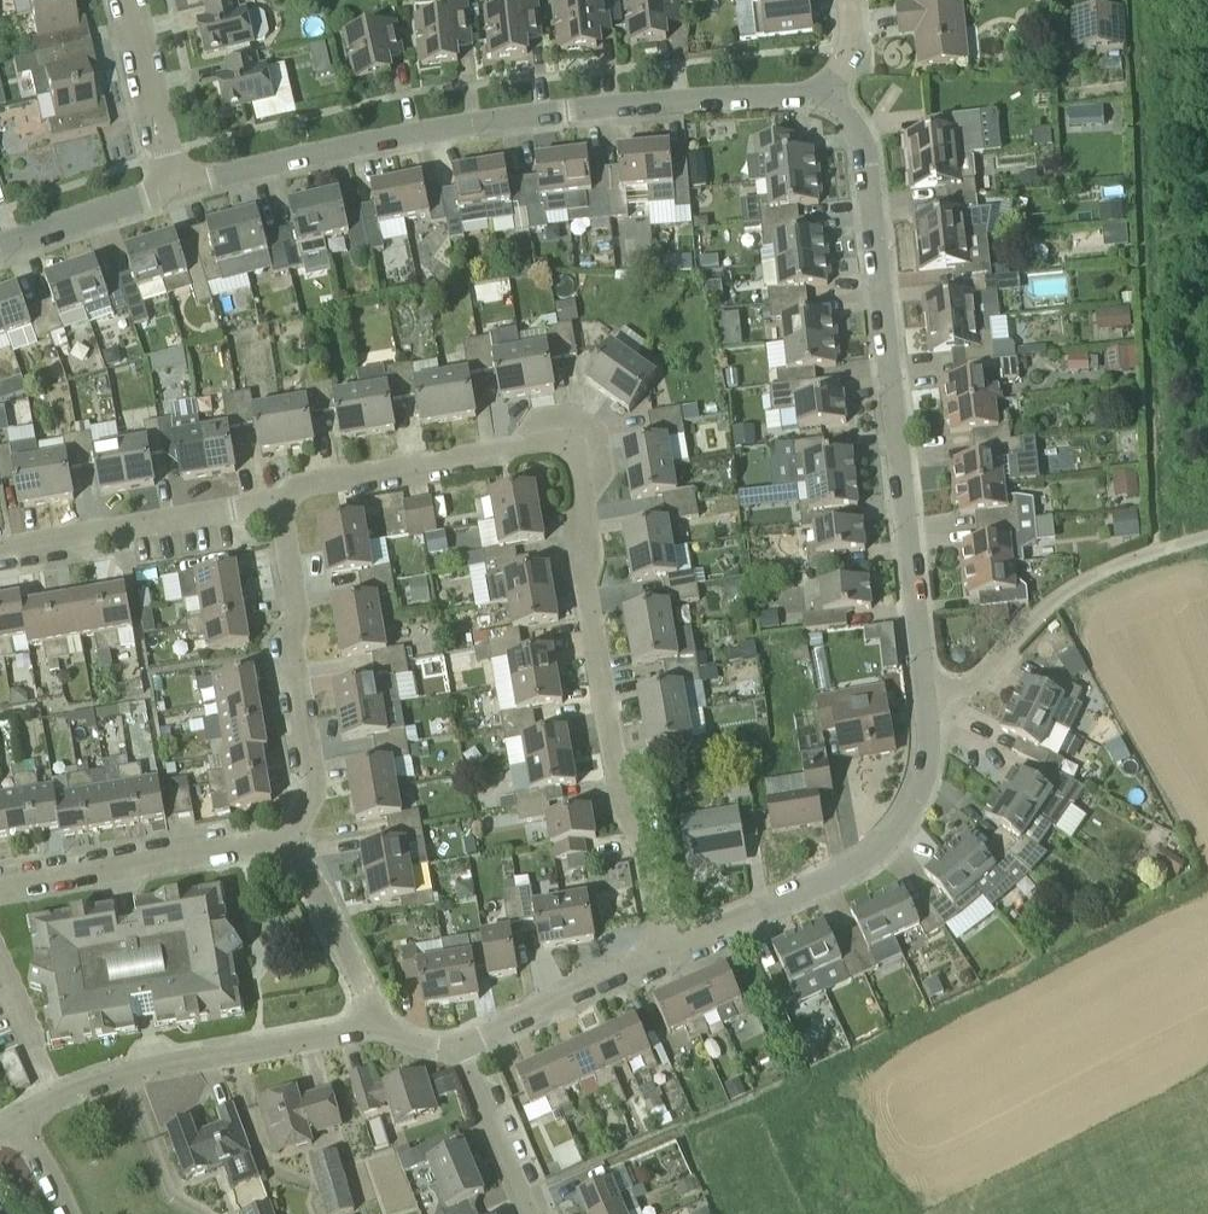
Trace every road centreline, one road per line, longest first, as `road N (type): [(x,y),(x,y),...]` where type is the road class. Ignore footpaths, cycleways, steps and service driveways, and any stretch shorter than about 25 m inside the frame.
road 1 (residential): [(664,955),(638,821),(619,767),(582,471),(571,446),(550,441),(309,487),(281,501)]
road 2 (residential): [(181,189),(319,153),(515,118),(668,99),(832,94)]
road 3 (residential): [(926,694),(868,143),(832,94)]
road 4 (residential): [(664,955),(875,861),(907,823),(930,772),(926,694)]
road 5 (residential): [(375,1026),(145,1067),(18,1115)]
road 6 (residential): [(293,843),(311,811),(317,774),(291,638),(295,608),(281,501)]
road 7 (residential): [(1207,536),(1109,570),(1055,600),(982,683),(926,694)]
road 8 (residential): [(0,886),(293,843)]
road 9 (residential): [(281,501),(0,548)]
road 10 (residential): [(464,1050),(664,955)]
road 11 (residential): [(293,843),(375,1026)]
road 12 (residential): [(181,189),(137,0)]
road 13 (residential): [(0,250),(181,189)]
road 14 (residential): [(531,1213),(464,1050)]

